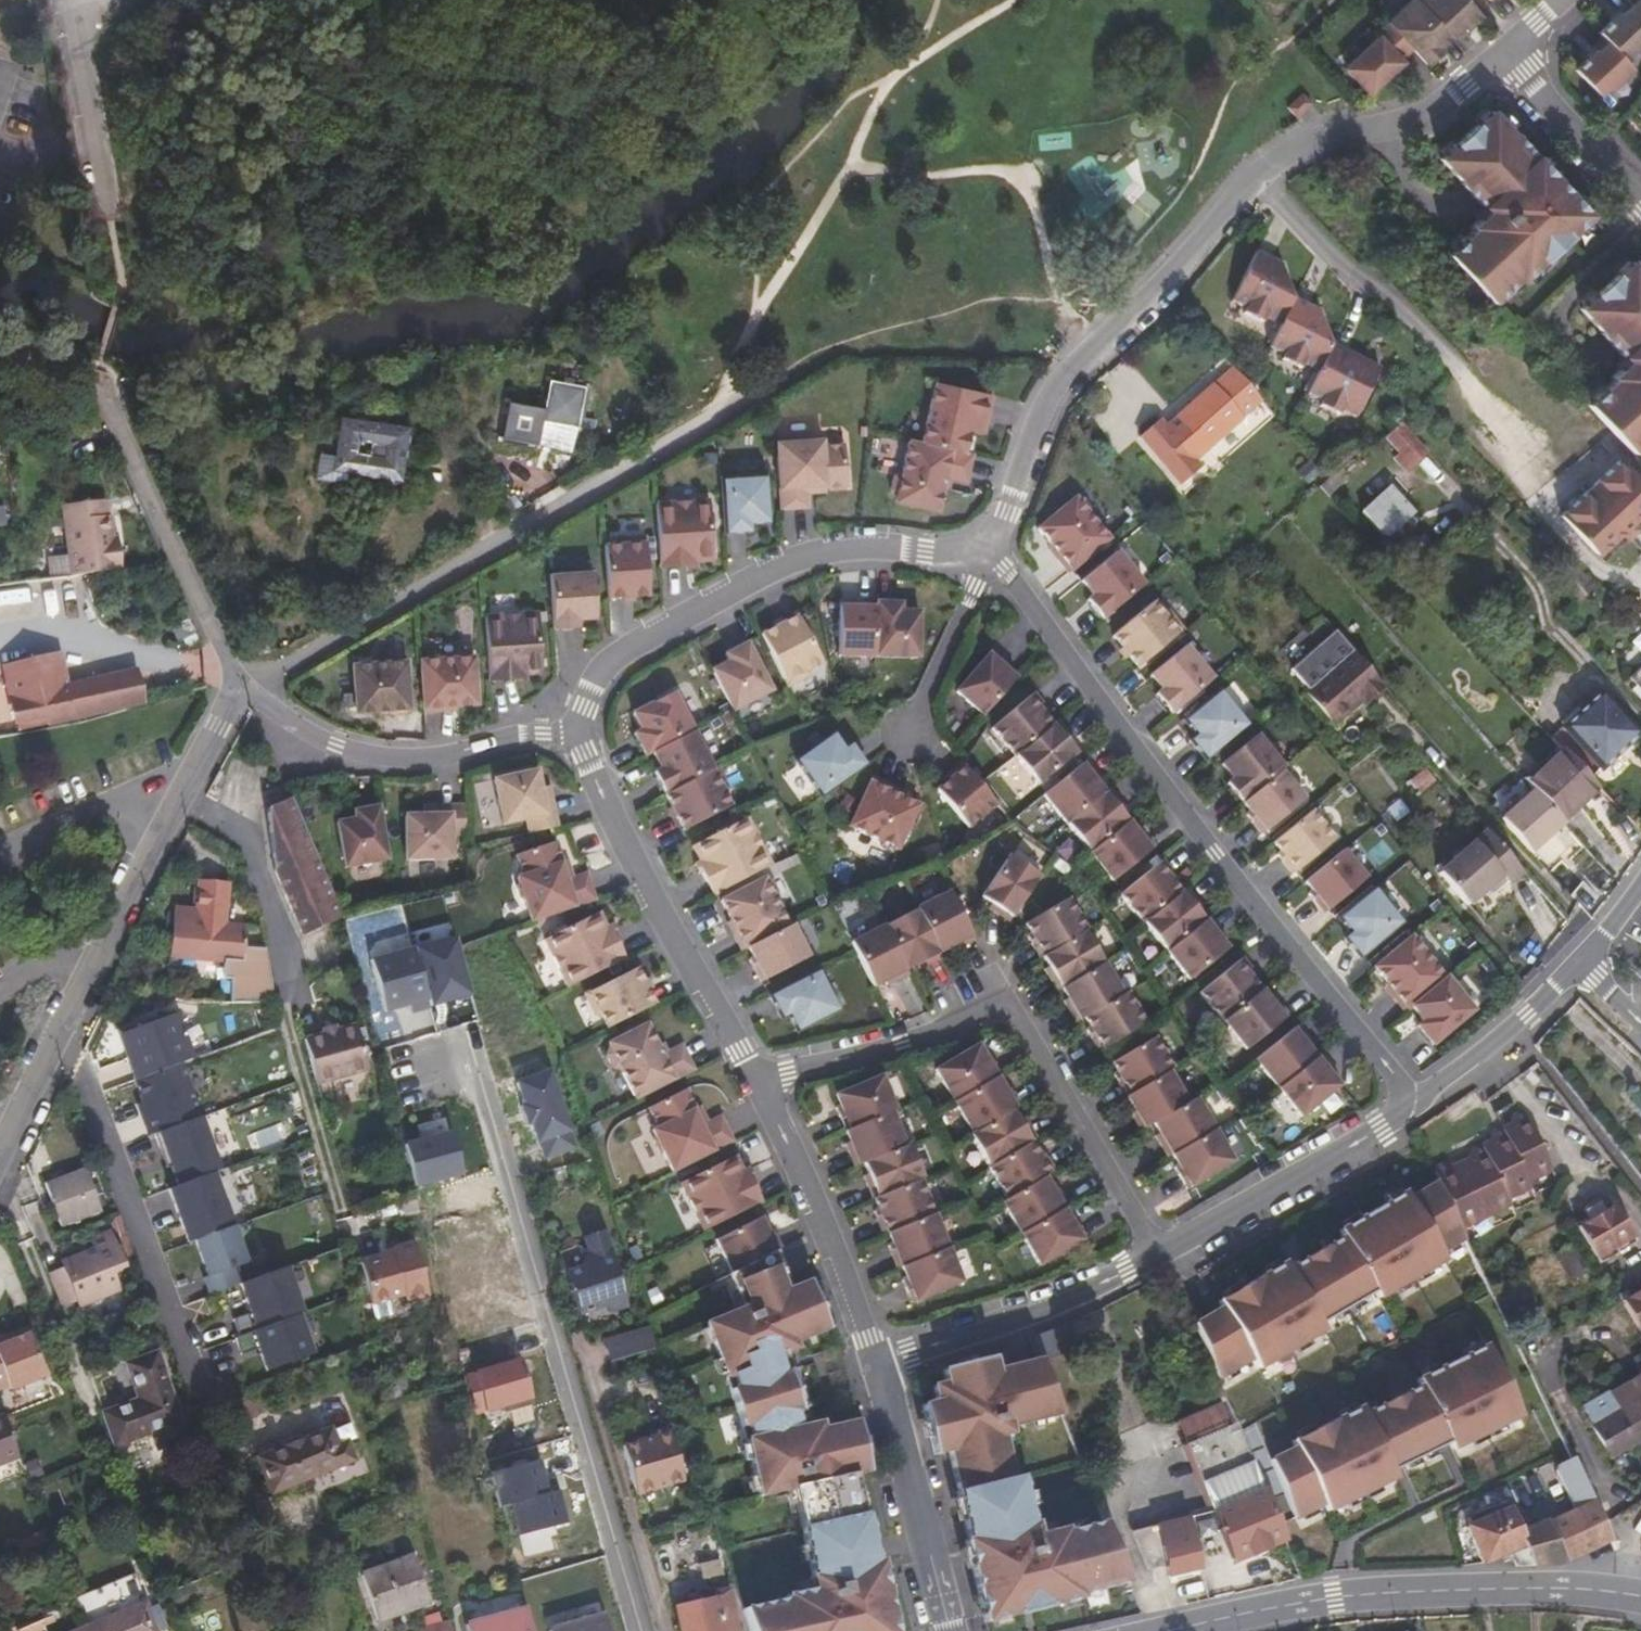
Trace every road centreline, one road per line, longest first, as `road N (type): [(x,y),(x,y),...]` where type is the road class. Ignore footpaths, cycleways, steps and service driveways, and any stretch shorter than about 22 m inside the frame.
road 1 (residential): [(986,544),(1015,497),(1056,390),(1181,267),(1255,180),(1316,143),(1421,120),(1509,57)]
road 2 (residential): [(1407,1105),(1399,1079),(986,544)]
road 3 (residential): [(240,688),(720,409),(727,389)]
road 4 (residential): [(1153,1252),(1011,1004),(761,1084)]
road 5 (residential): [(576,732),(589,692),(632,646),(796,558),(844,547),(986,544)]
road 6 (residential): [(1179,1627),(1383,1589),(1539,1584),(1640,1593)]
road 7 (residential): [(59,1044),(143,864),(240,688)]
road 8 (residential): [(576,732),(664,925),(761,1084)]
road 9 (residential): [(59,1044),(78,1063),(200,1384)]
road 10 (residential): [(97,357),(240,688)]
road 11 (residential): [(240,688),(337,744),(368,752),(448,754),(523,734),(576,732)]
road 12 (residential): [(1153,1252),(1102,1281),(871,1358)]
road 13 (residential): [(761,1084),(871,1358)]
road 14 (residential): [(1407,1105),(1306,1172),(1153,1252)]
road 15 (residential): [(871,1358),(945,1630)]
road 16 (residential): [(1581,961),(1514,1028),(1407,1105)]
road 17 (residential): [(77,0),(115,218)]
road 18 (residential): [(908,734),(976,585),(986,544)]
road 19 (residential): [(1509,57),(1640,201)]
road 20 (residential): [(0,1172),(59,1044)]

